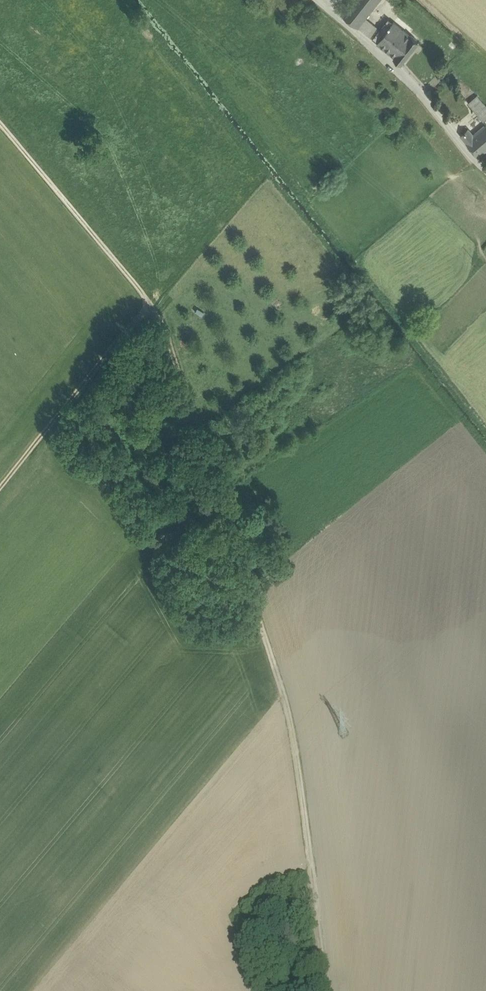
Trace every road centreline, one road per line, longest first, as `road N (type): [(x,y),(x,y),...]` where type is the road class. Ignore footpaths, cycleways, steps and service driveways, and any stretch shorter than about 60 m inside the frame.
road 1 (residential): [(485,171),(413,87),(319,0)]

